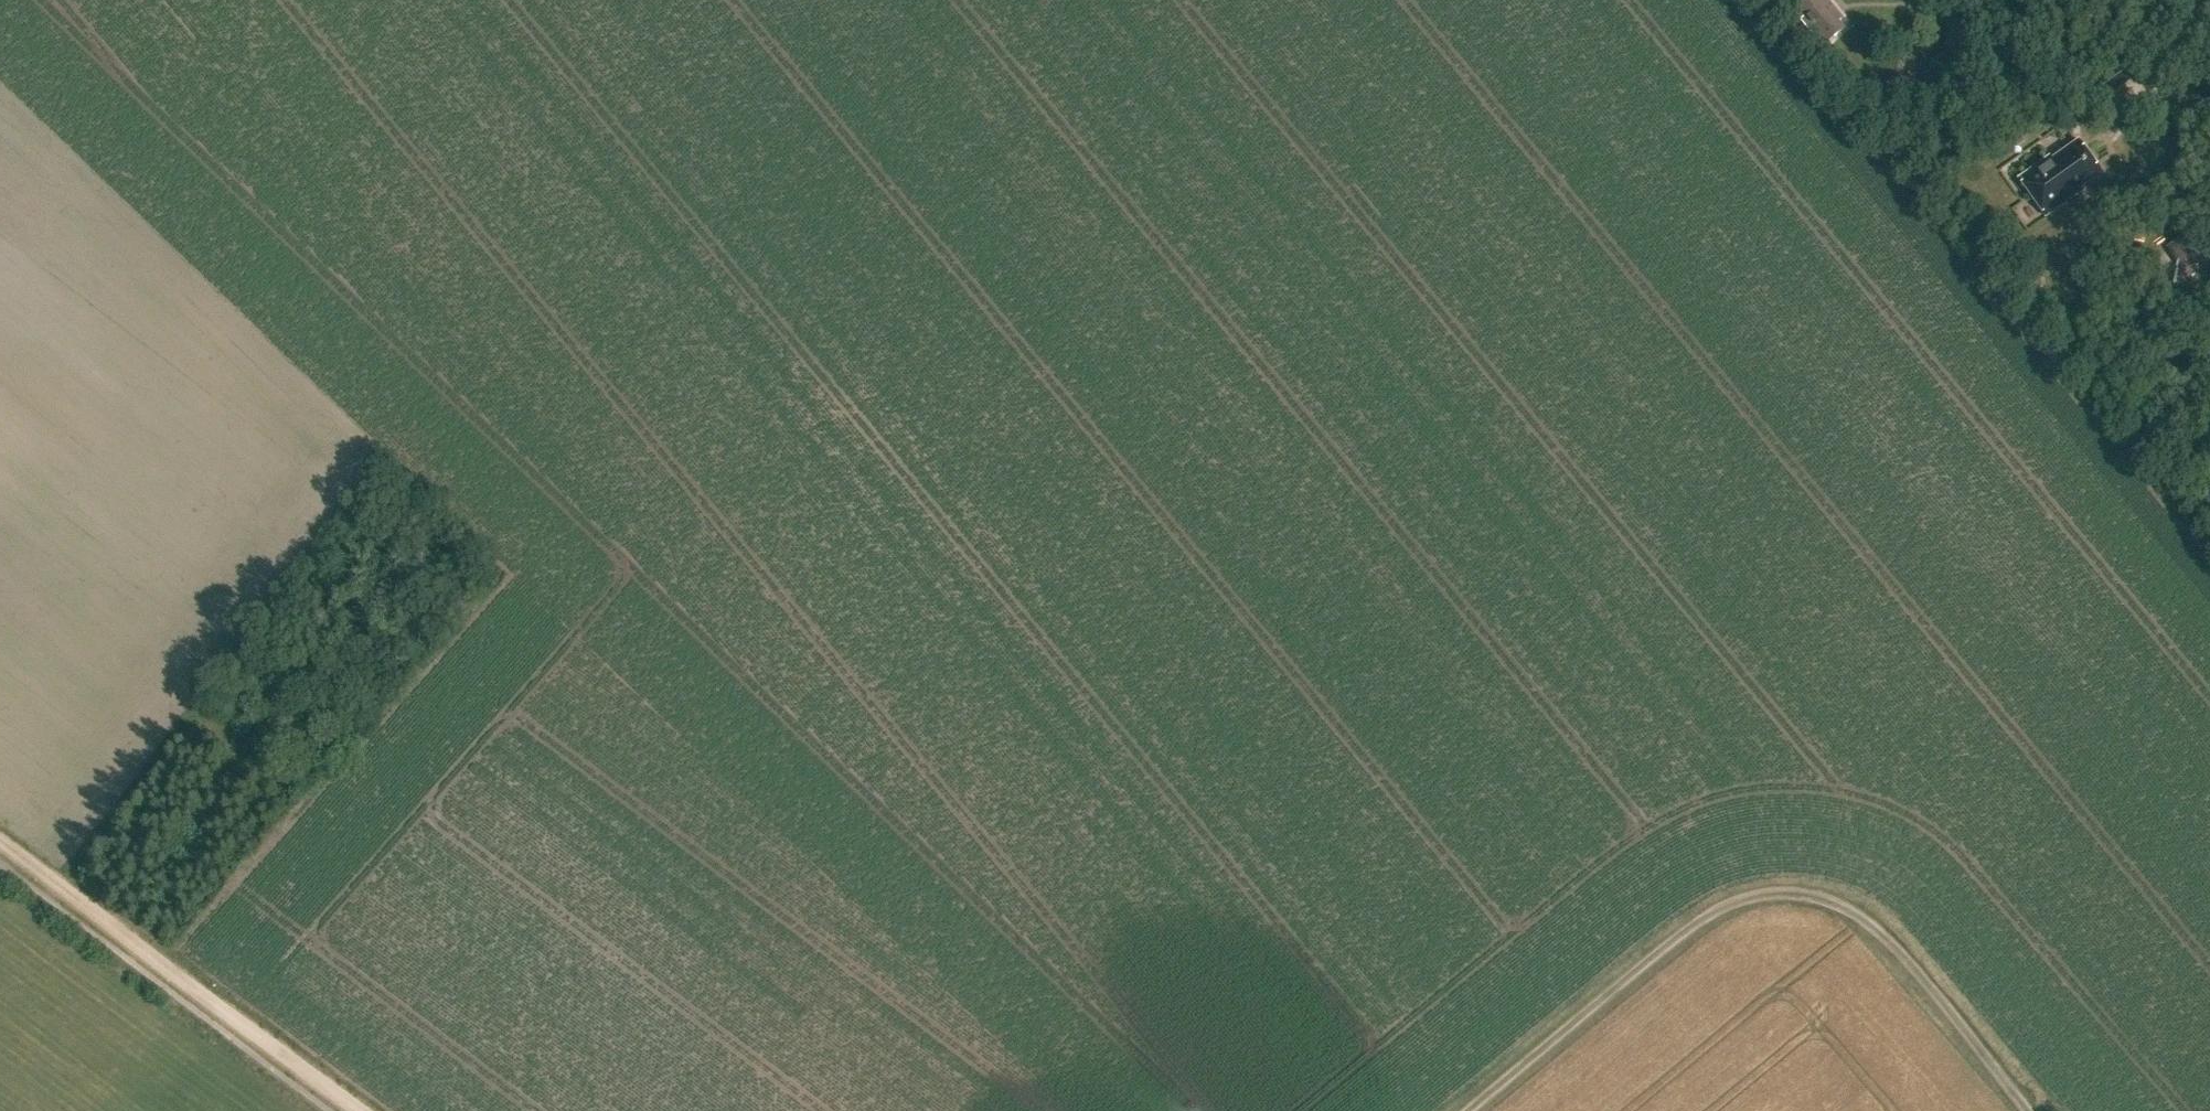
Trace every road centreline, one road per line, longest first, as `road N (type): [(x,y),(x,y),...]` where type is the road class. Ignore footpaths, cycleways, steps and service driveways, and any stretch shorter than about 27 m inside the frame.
road 1 (track): [(1469,1110),(1701,922),(1778,895),(1849,914),(1880,936),(2034,1110)]
road 2 (track): [(361,1110),(0,842)]

